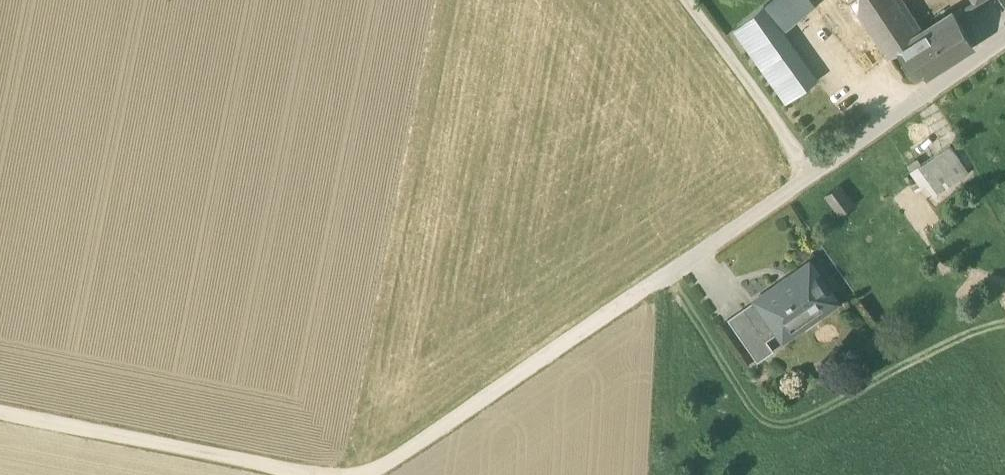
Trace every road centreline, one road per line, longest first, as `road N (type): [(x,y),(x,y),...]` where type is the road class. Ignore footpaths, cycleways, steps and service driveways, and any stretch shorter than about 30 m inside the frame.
road 1 (residential): [(363,474),(1004,40)]
road 2 (track): [(0,412),(316,474)]
road 3 (track): [(689,0),(815,173)]

